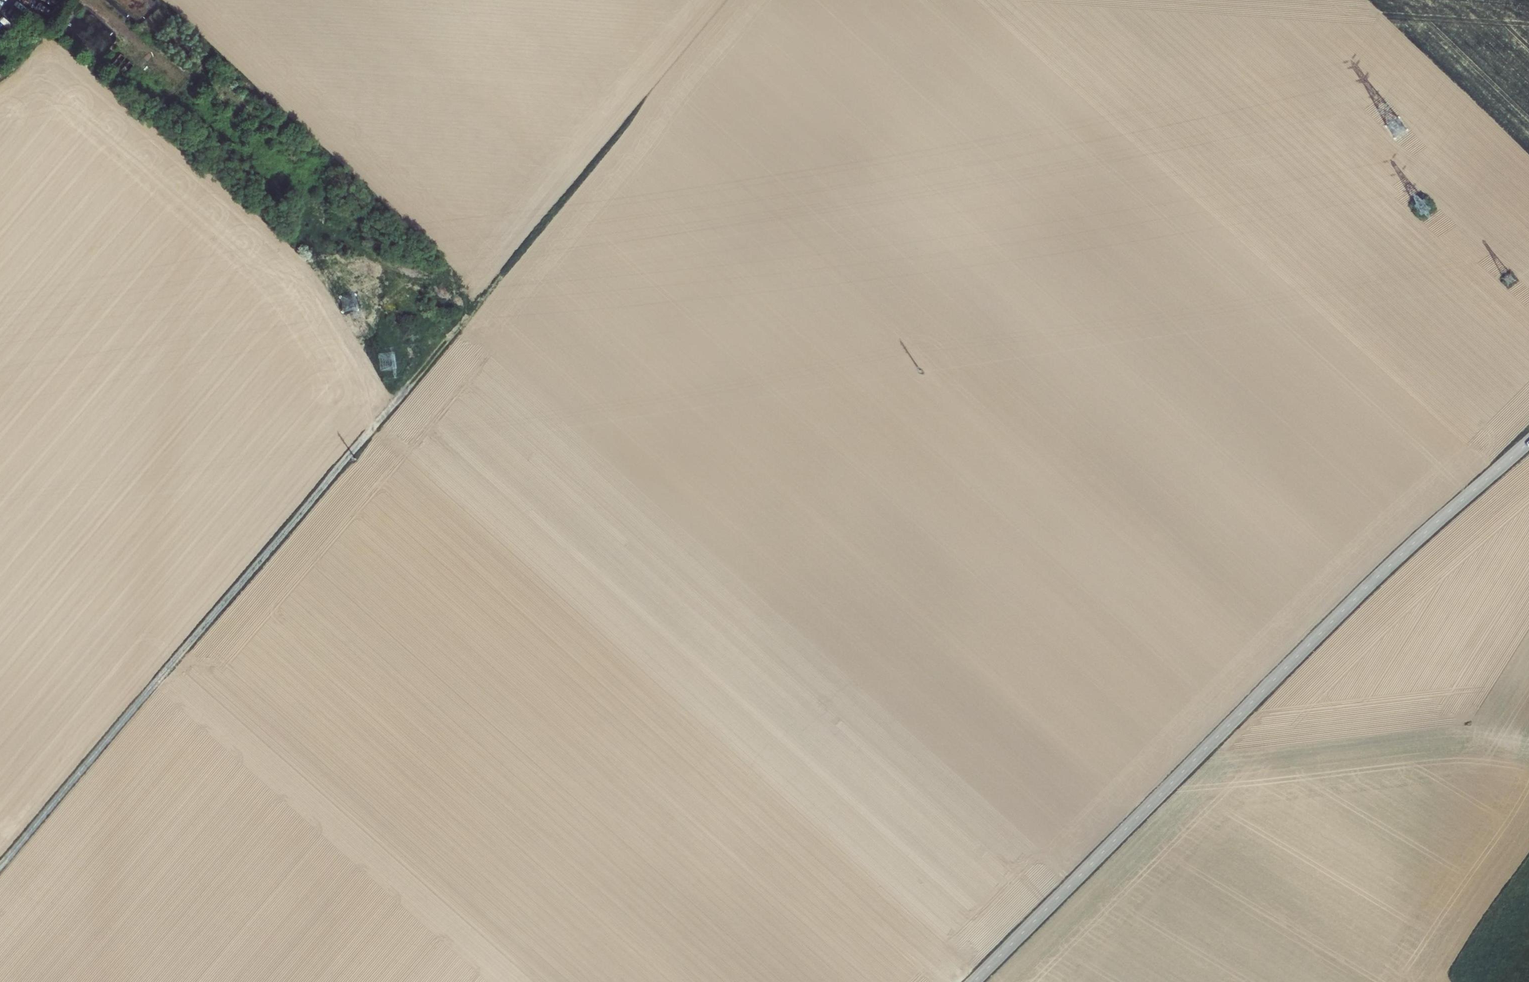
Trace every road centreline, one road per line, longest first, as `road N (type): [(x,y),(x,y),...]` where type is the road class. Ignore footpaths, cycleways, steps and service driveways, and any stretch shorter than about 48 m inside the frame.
road 1 (track): [(0,859),(730,0)]
road 2 (tertiary): [(973,981),(1363,591),(1528,441)]

